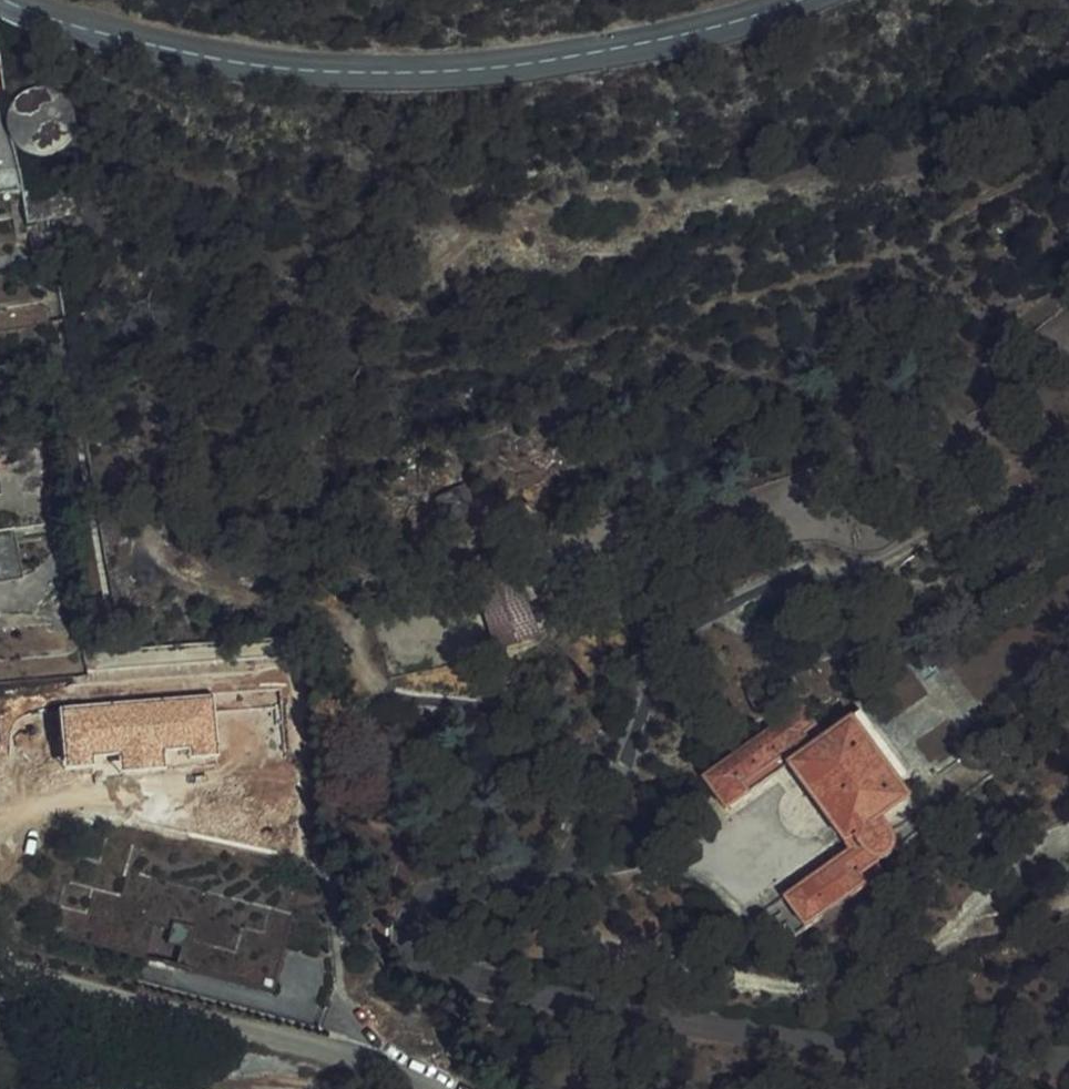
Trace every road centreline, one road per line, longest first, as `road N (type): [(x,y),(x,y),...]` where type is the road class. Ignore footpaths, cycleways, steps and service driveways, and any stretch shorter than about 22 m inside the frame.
road 1 (tertiary): [(803,0),(722,28),(558,60),(388,74),(259,65),(130,41),(8,0)]
road 2 (unclassified): [(415,1088),(351,1061),(0,957)]

